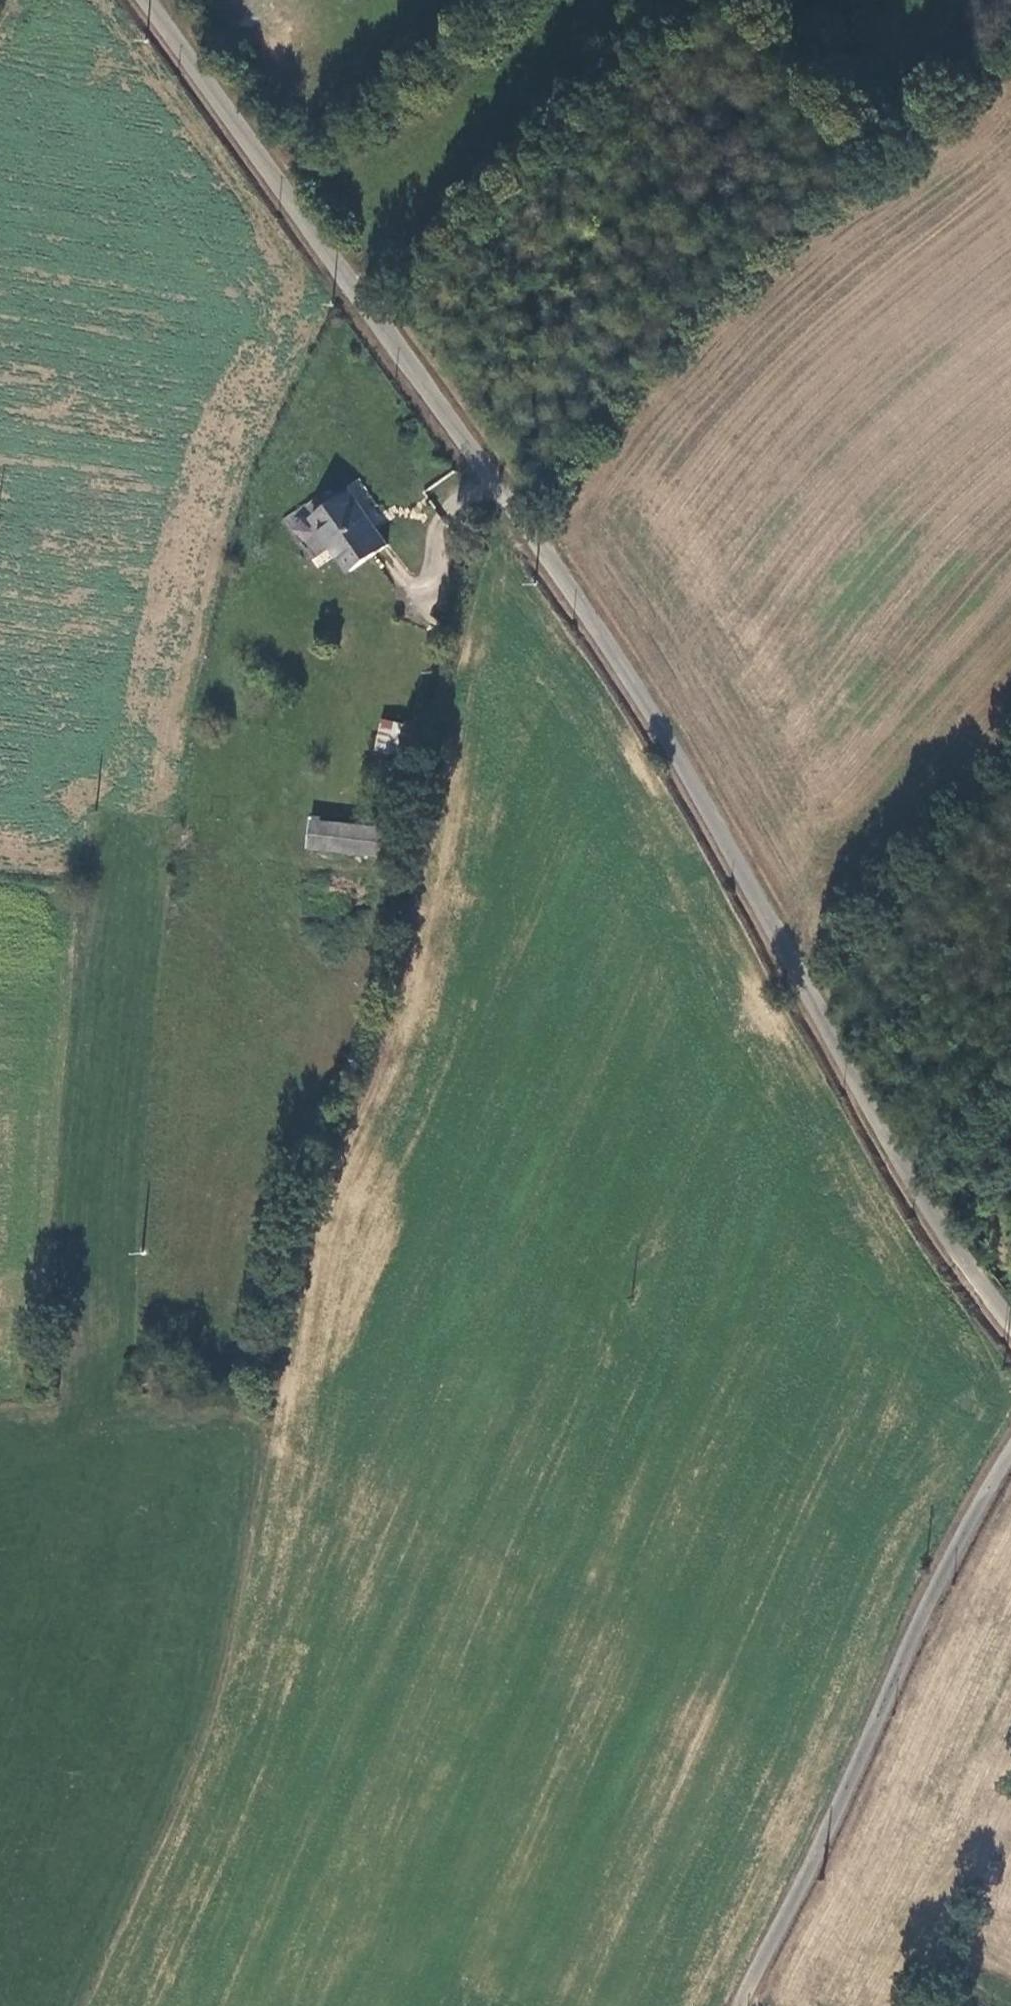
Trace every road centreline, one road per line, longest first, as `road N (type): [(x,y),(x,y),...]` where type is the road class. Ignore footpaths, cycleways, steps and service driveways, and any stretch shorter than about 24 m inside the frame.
road 1 (unclassified): [(1010,1317),(963,1259),(886,1140),(639,691),(146,0)]
road 2 (unclassified): [(1010,1454),(935,1587),(741,2005)]

